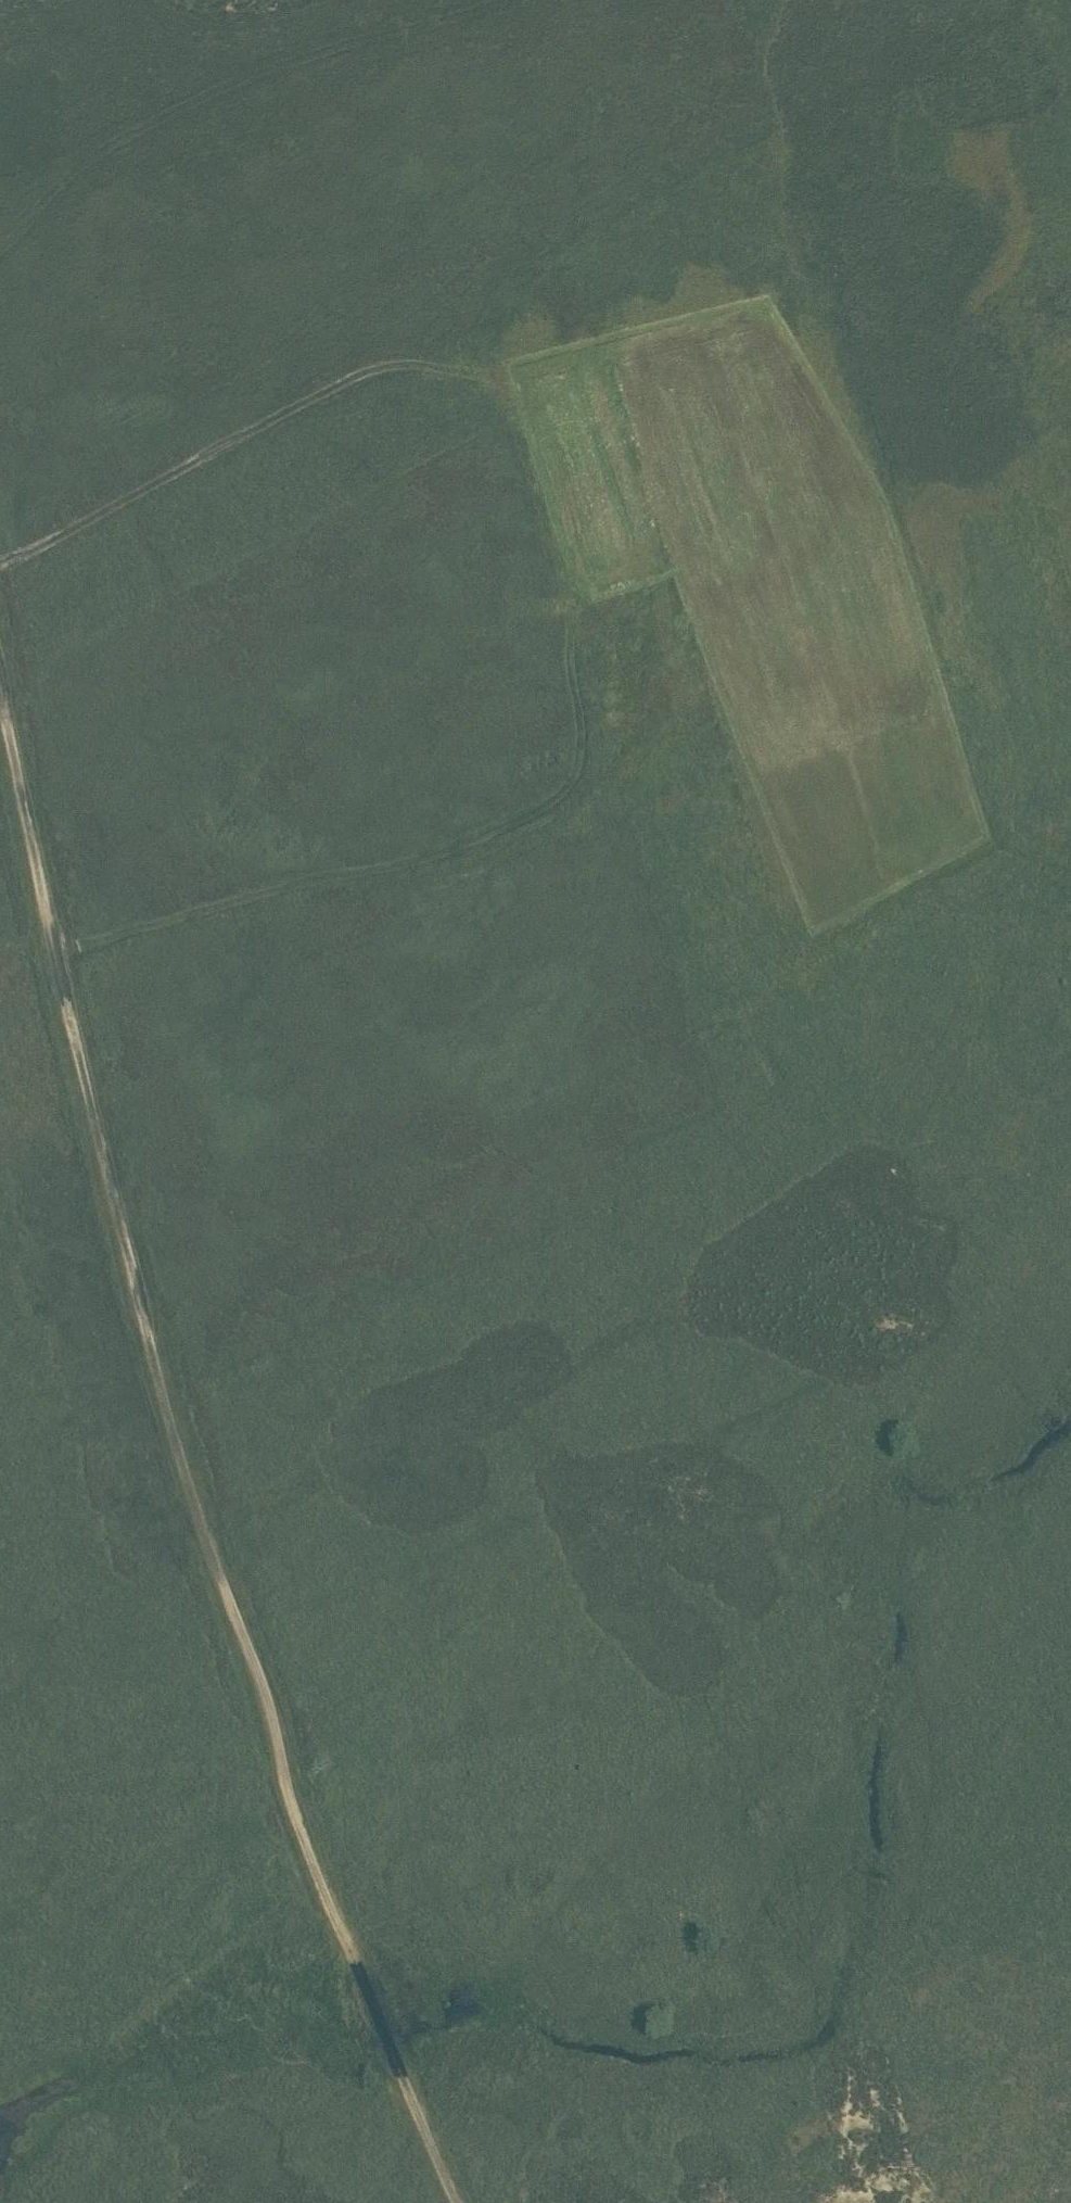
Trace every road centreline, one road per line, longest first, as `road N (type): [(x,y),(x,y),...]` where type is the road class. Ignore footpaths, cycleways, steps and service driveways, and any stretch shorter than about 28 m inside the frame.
road 1 (track): [(460,2202),(327,1898),(275,1718),(164,1400),(0,685)]
road 2 (track): [(58,960),(308,883),(486,855),(561,818),(590,776),(591,722),(576,657),(584,626)]

